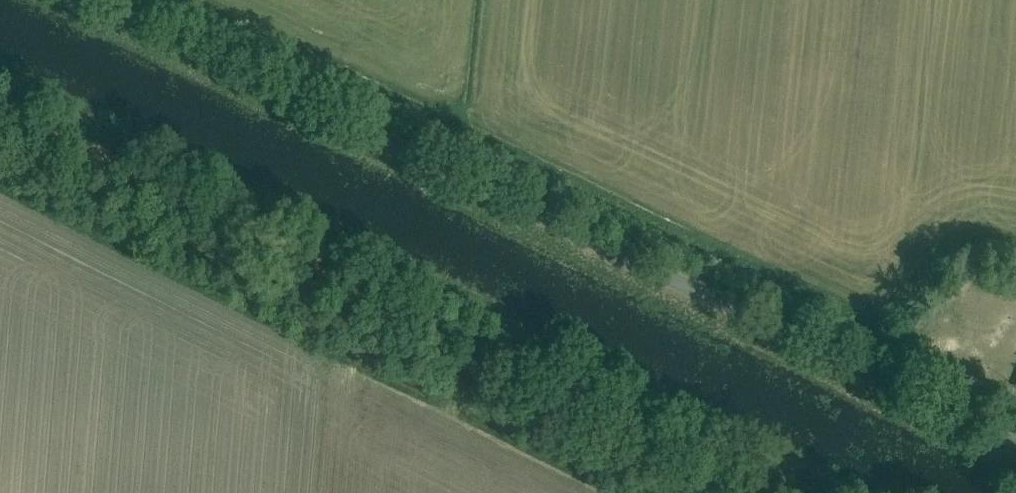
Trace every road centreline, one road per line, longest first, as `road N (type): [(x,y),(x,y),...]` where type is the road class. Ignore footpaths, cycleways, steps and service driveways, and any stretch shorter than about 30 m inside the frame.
road 1 (unclassified): [(94,0),(1015,442)]
road 2 (track): [(782,492),(0,104)]

